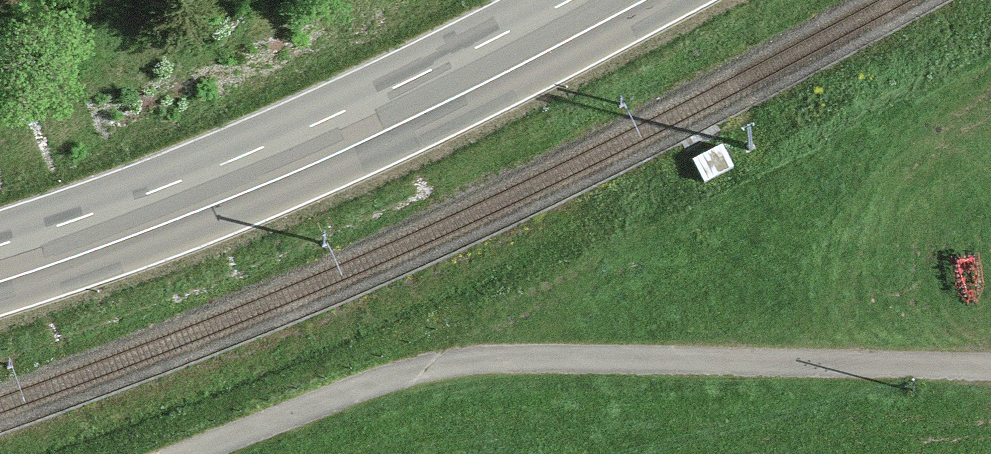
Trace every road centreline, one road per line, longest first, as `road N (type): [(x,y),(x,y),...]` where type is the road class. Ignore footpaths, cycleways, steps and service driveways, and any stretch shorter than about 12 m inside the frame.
road 1 (unclassified): [(990,374),(444,368),(180,453)]
road 2 (primary): [(613,0),(255,175),(0,266)]

